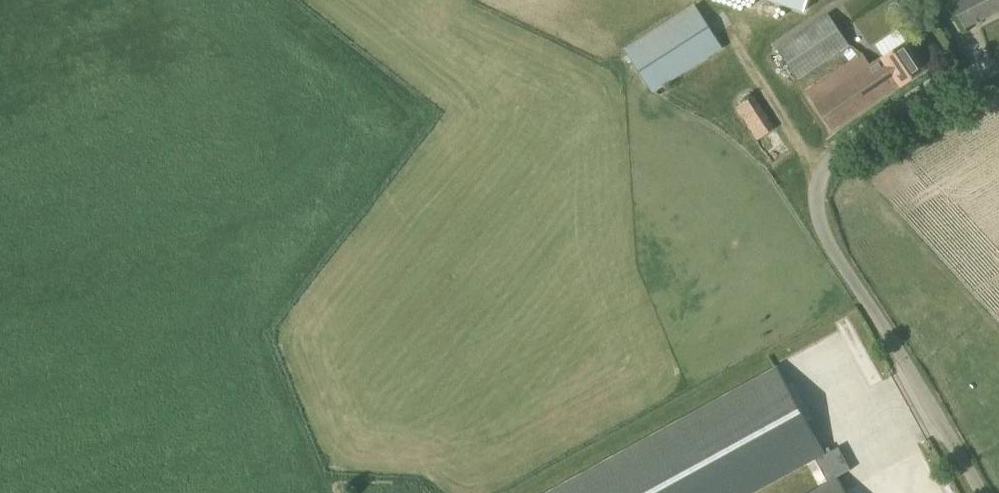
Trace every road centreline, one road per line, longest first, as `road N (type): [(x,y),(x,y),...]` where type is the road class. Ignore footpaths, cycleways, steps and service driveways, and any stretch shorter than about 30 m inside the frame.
road 1 (unclassified): [(974,492),(814,228),(814,179),(853,130),(998,56)]

